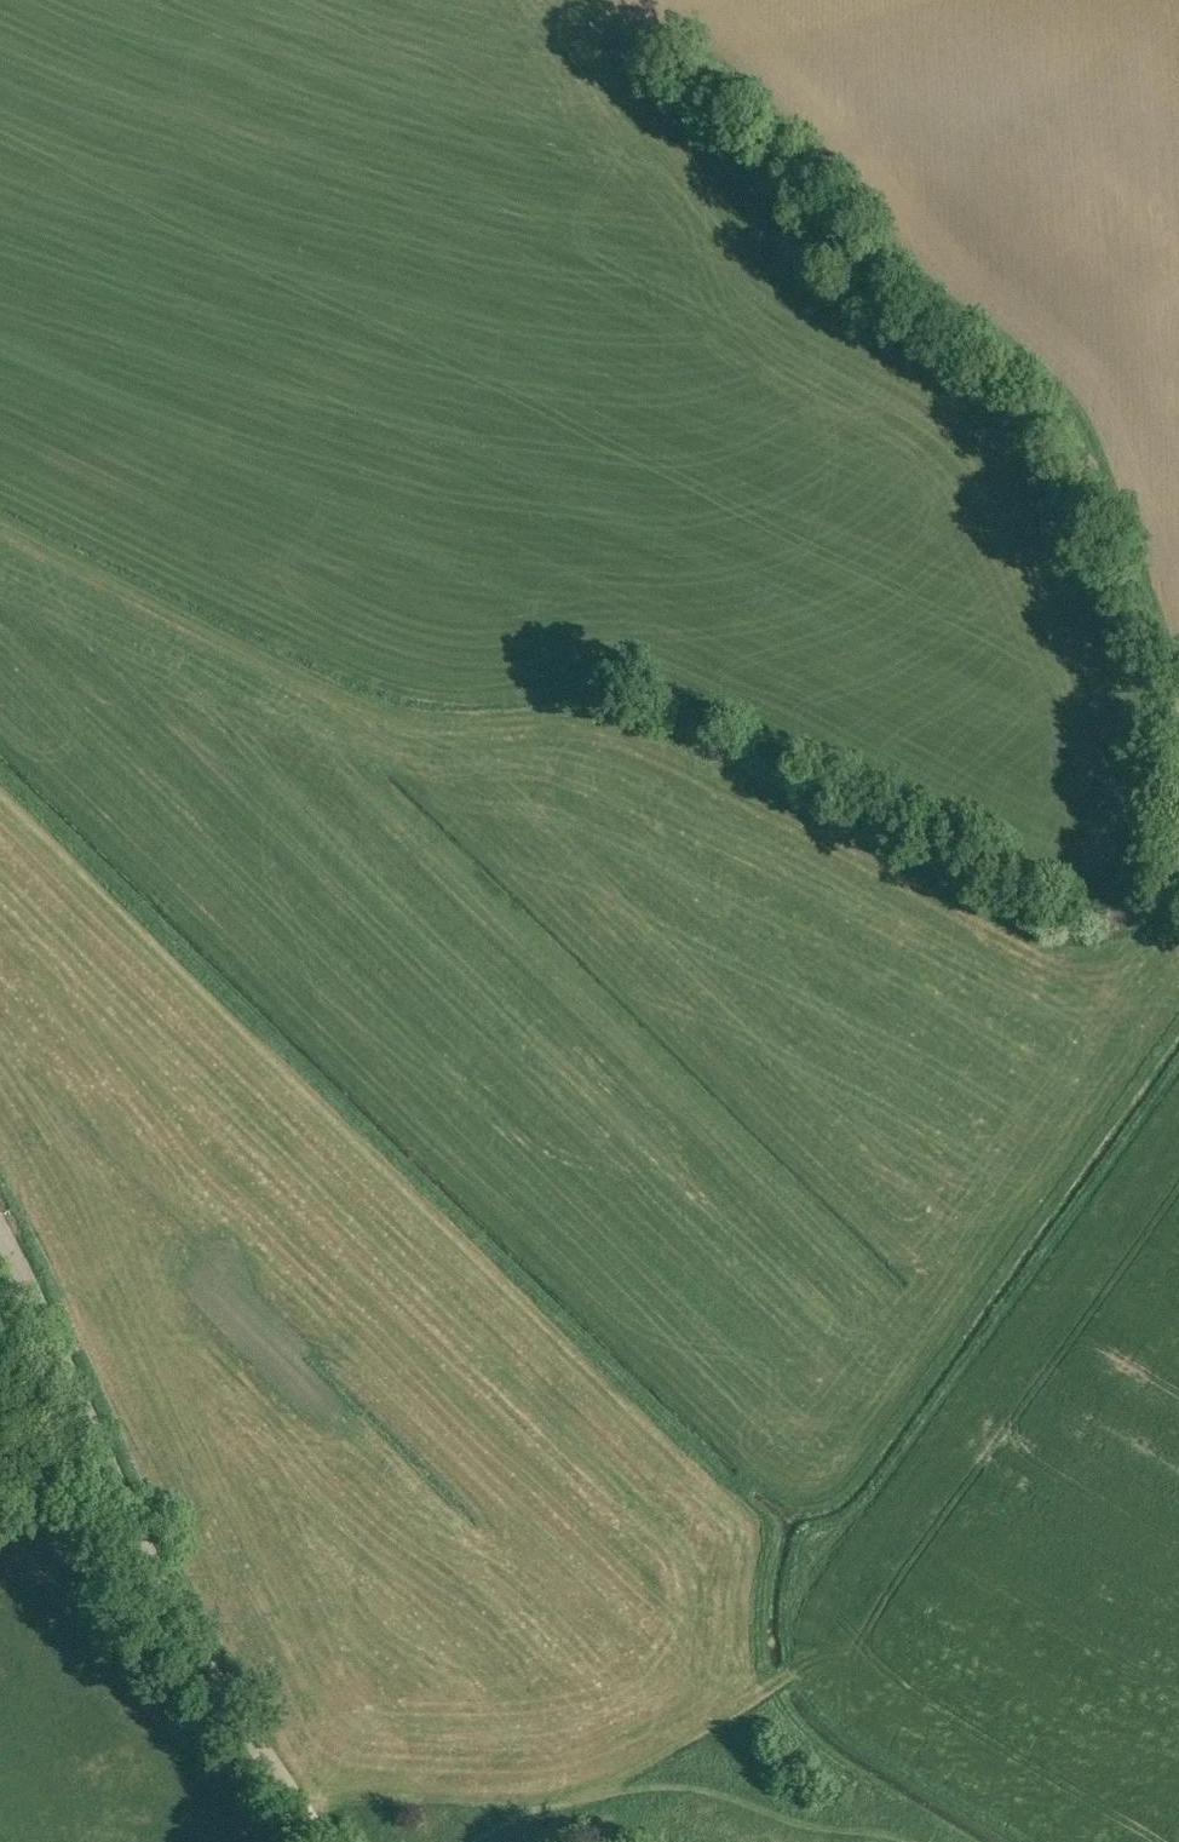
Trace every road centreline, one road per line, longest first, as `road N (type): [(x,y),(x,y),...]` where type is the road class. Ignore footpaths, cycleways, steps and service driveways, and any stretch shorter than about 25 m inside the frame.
road 1 (unclassified): [(327,1841),(225,1687),(143,1534),(79,1370),(0,1220)]

